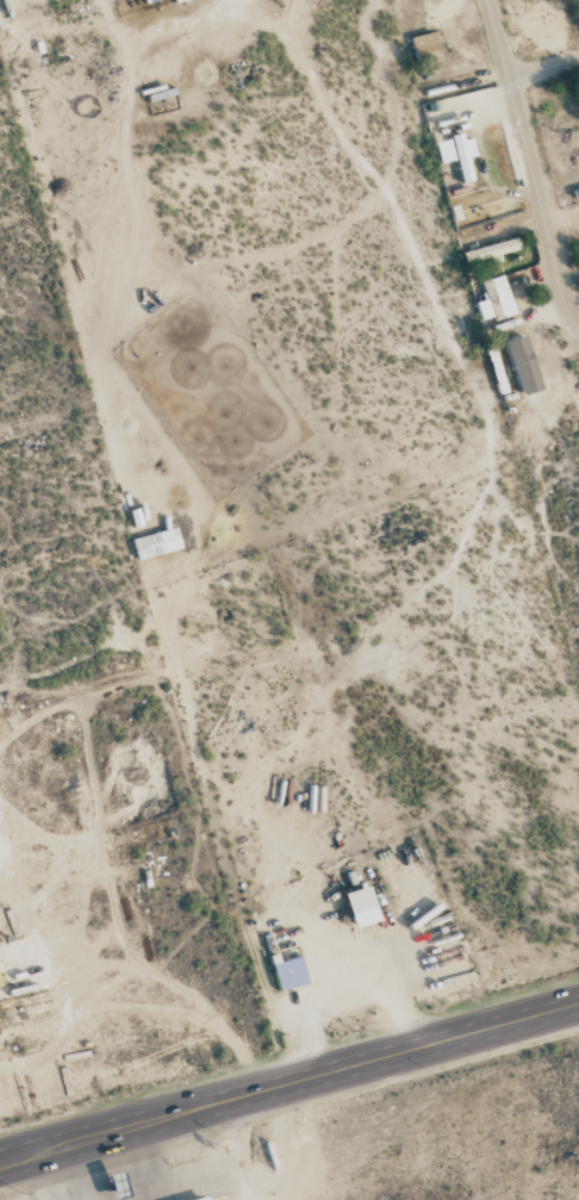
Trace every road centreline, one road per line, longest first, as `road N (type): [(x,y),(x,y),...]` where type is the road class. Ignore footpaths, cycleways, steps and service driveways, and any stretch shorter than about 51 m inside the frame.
road 1 (secondary): [(578,1008),(0,1169)]
road 2 (tertiary): [(560,274),(487,0)]

